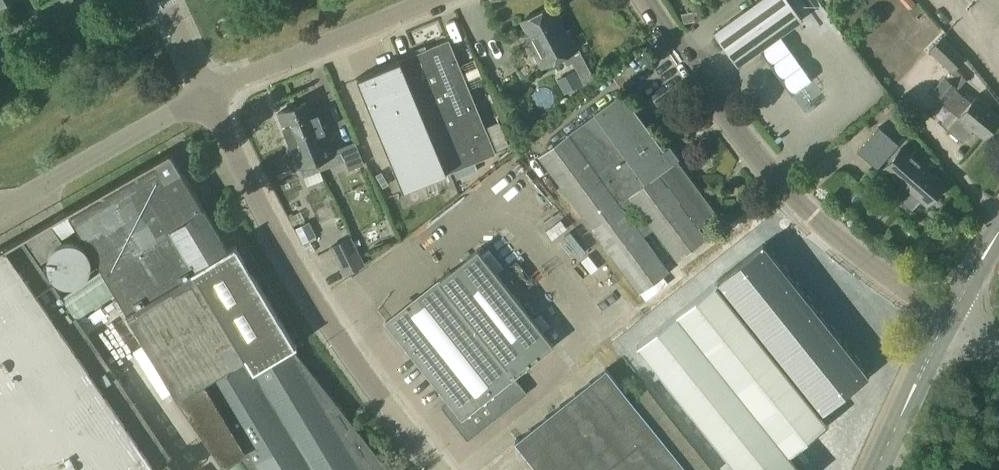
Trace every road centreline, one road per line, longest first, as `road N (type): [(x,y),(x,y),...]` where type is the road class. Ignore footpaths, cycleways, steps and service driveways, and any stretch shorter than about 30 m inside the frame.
road 1 (residential): [(947,317),(859,263),(801,209),(747,153),(641,0)]
road 2 (residential): [(438,469),(330,332),(206,97)]
road 3 (residential): [(206,97),(437,0)]
road 4 (residential): [(0,212),(206,97)]
road 5 (secondary): [(875,469),(947,317)]

